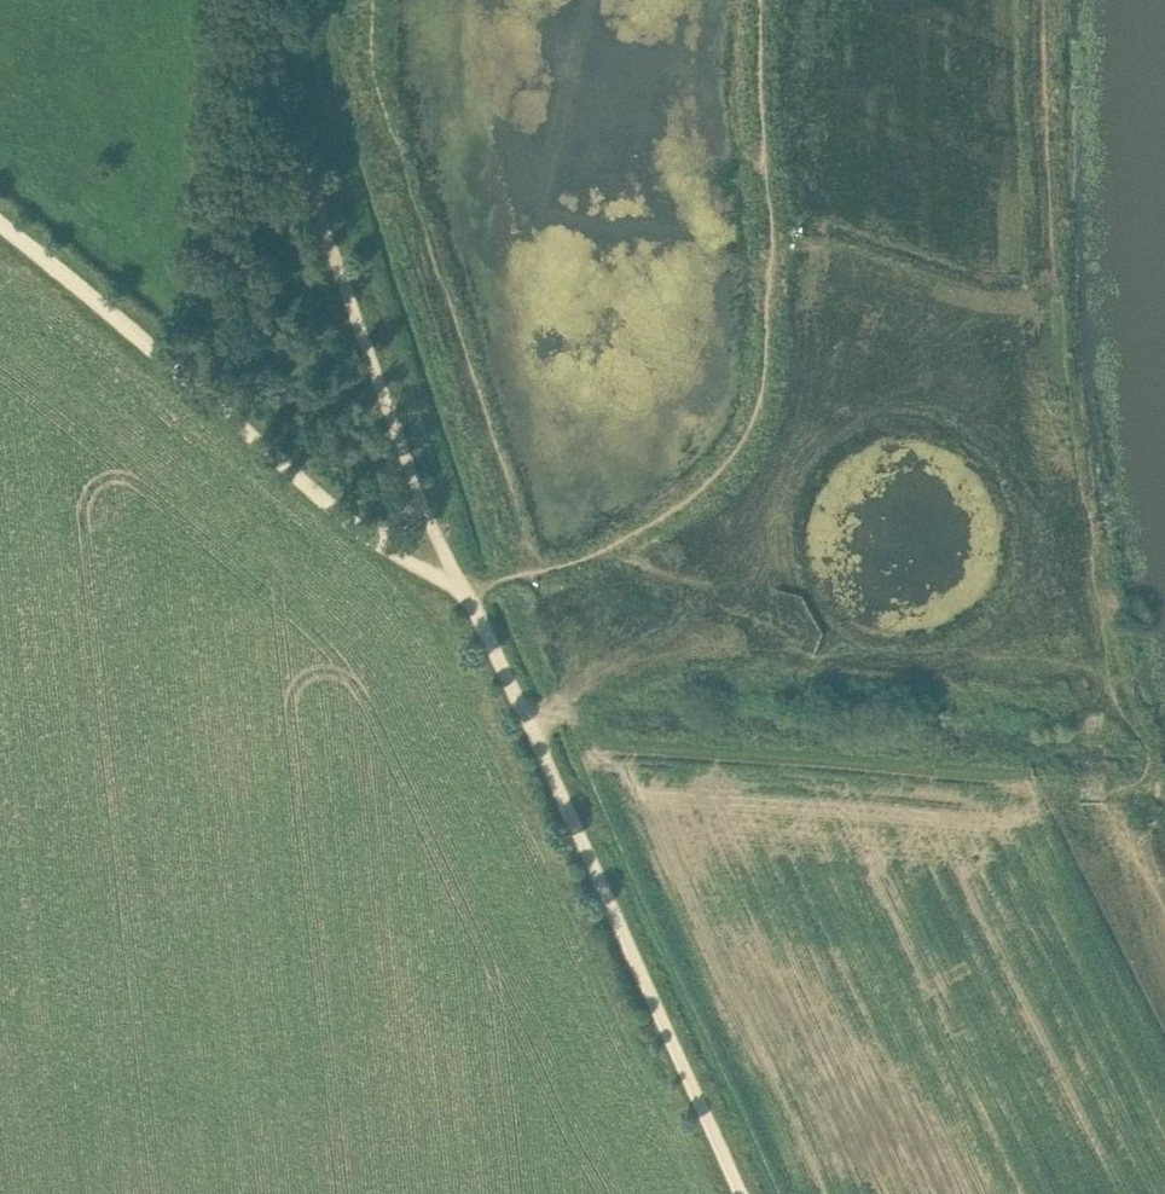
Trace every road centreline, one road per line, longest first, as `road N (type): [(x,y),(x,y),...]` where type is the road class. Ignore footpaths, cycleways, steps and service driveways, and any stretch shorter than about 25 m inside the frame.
road 1 (track): [(745,1193),(465,594)]
road 2 (track): [(427,506),(408,534),(383,546),(0,230)]

